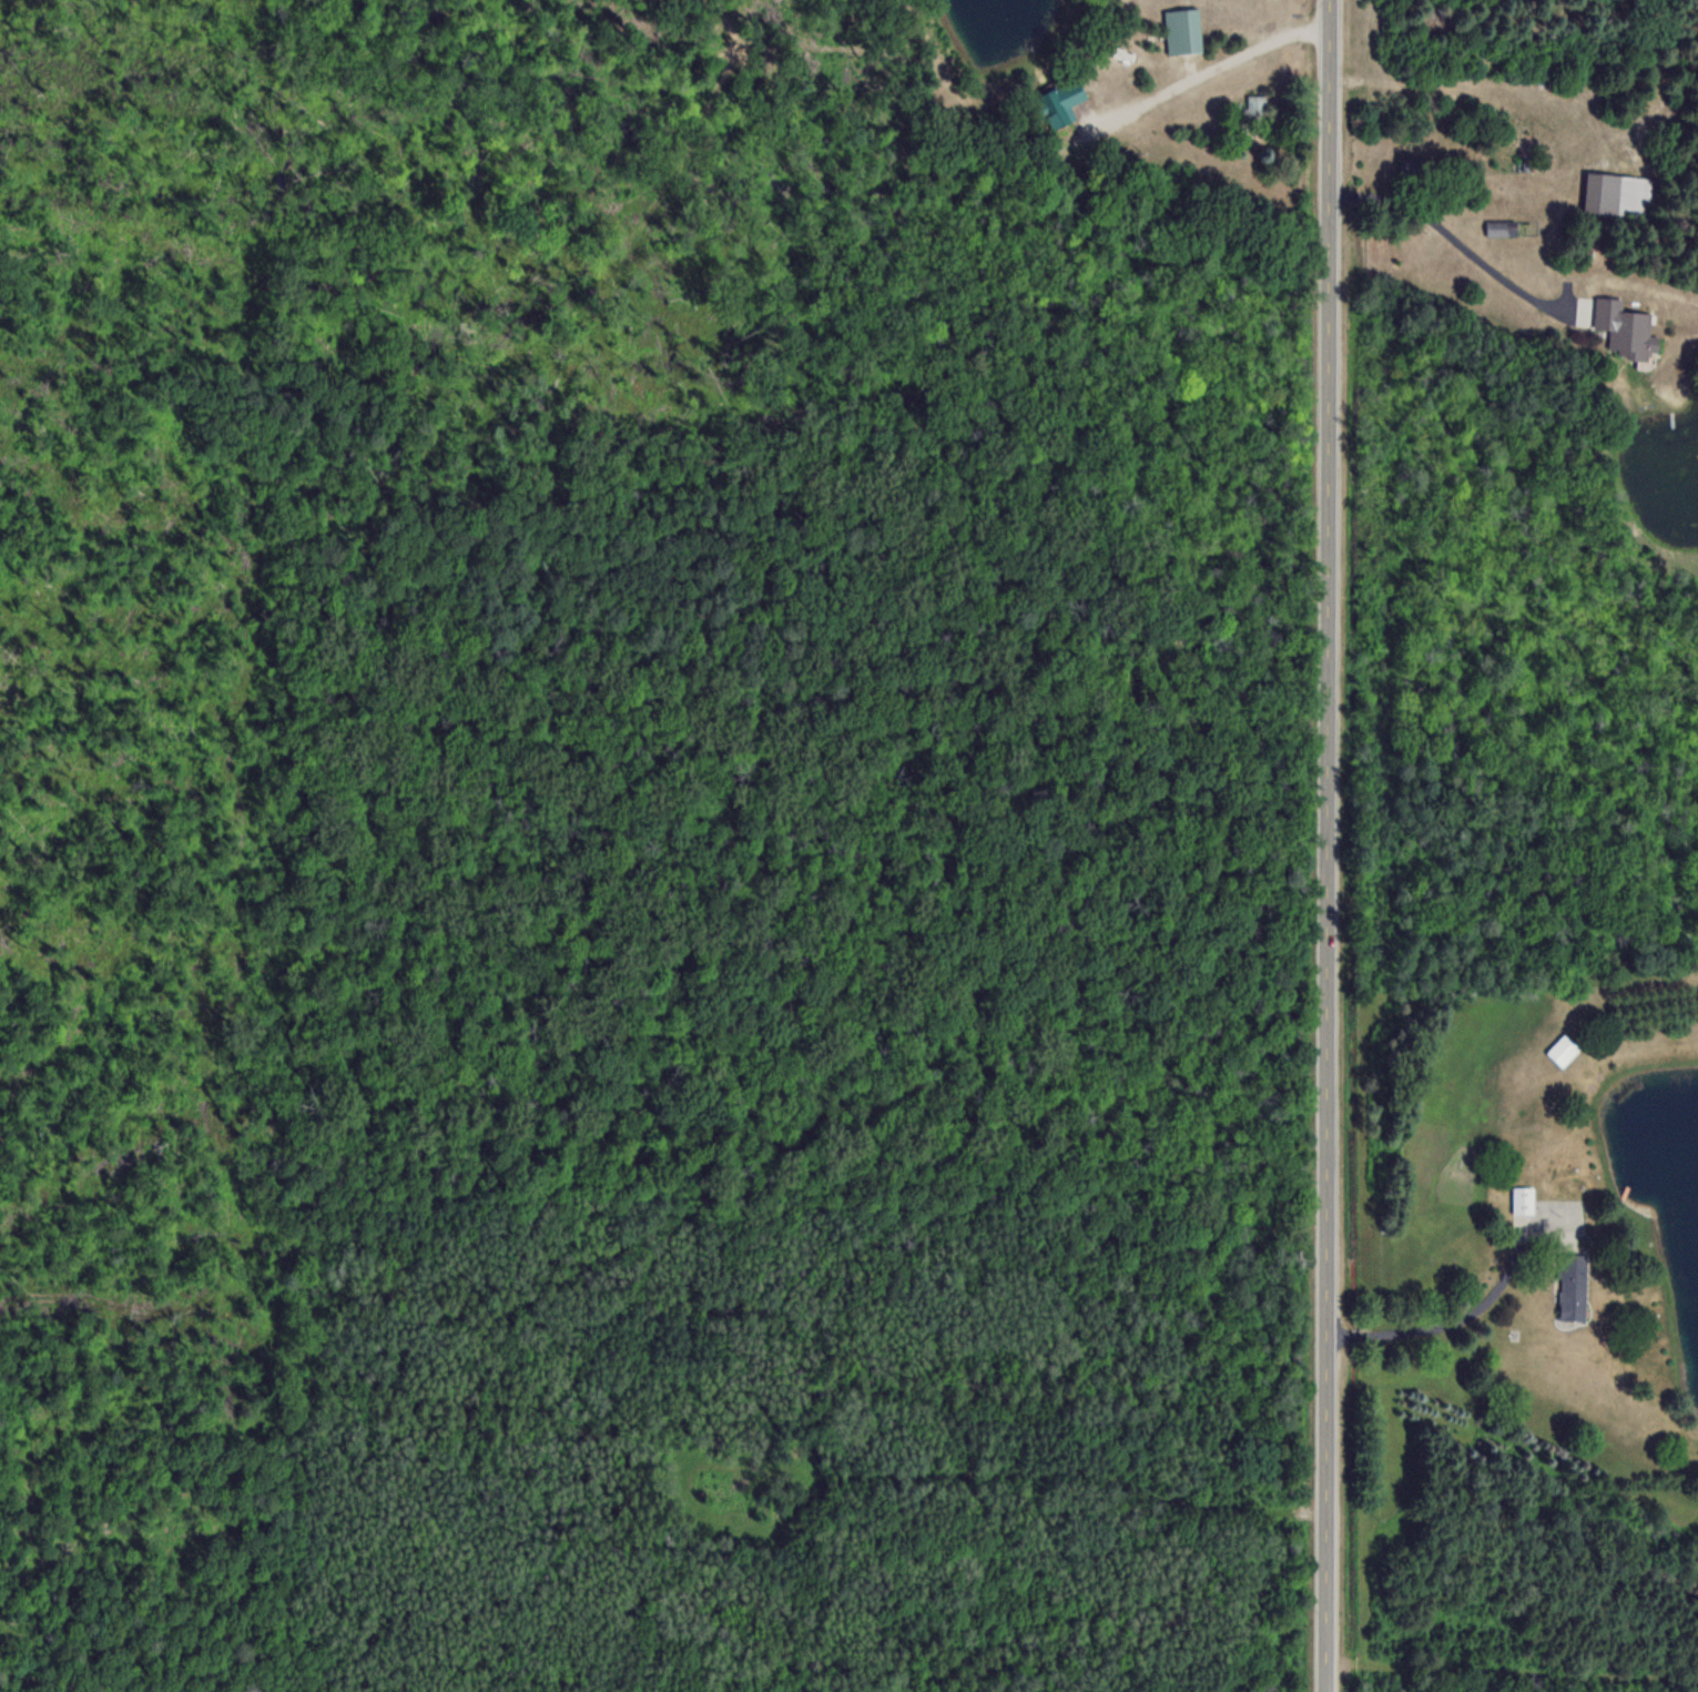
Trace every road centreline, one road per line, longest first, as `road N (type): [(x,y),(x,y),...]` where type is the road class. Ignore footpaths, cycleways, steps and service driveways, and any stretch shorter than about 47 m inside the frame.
road 1 (tertiary): [(1327,1691),(1330,0)]

